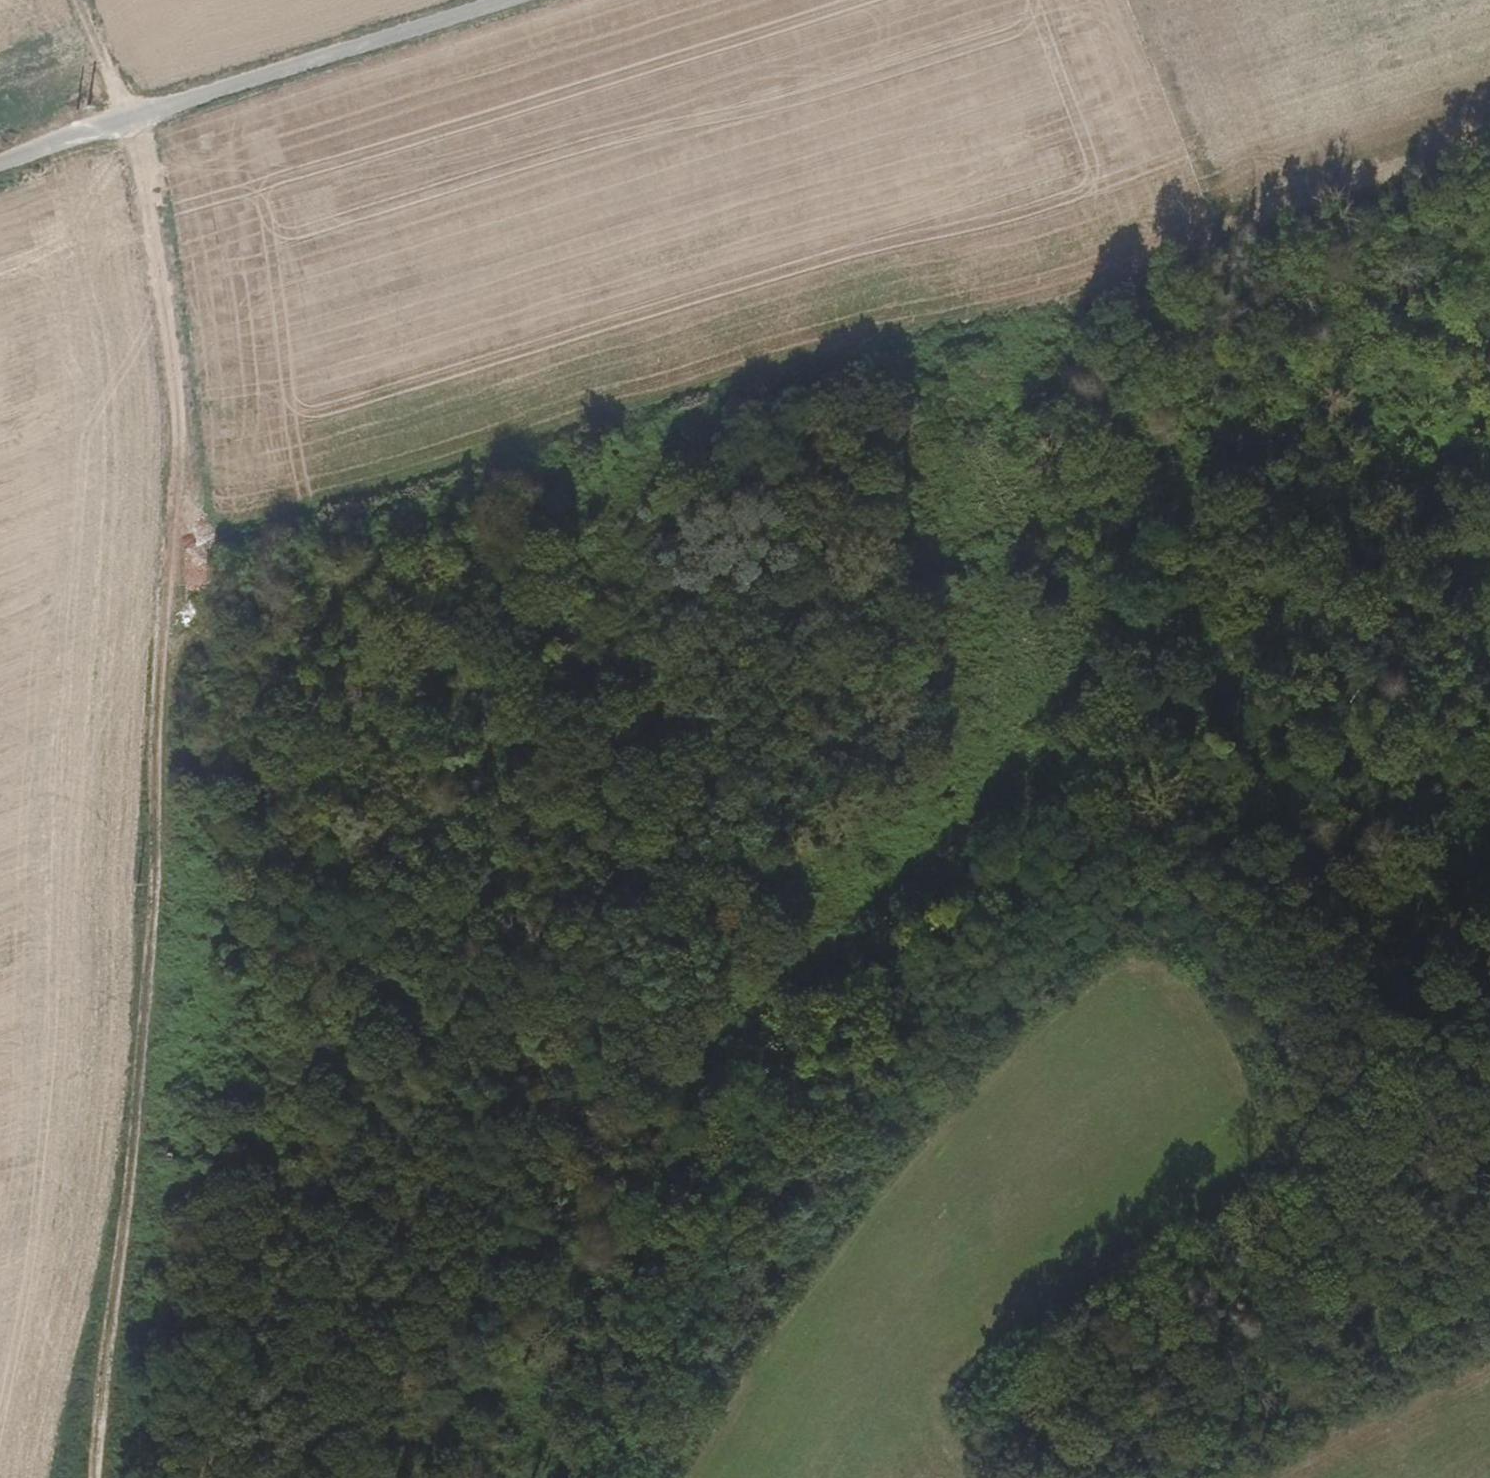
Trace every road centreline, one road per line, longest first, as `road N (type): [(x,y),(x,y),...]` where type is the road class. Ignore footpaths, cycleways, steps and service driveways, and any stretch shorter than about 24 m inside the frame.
road 1 (track): [(117,119),(170,381),(175,454),(141,749),(137,937),(86,1477)]
road 2 (unclassified): [(494,0),(117,119)]
road 3 (track): [(117,119),(70,0)]
road 4 (track): [(117,119),(0,163)]

